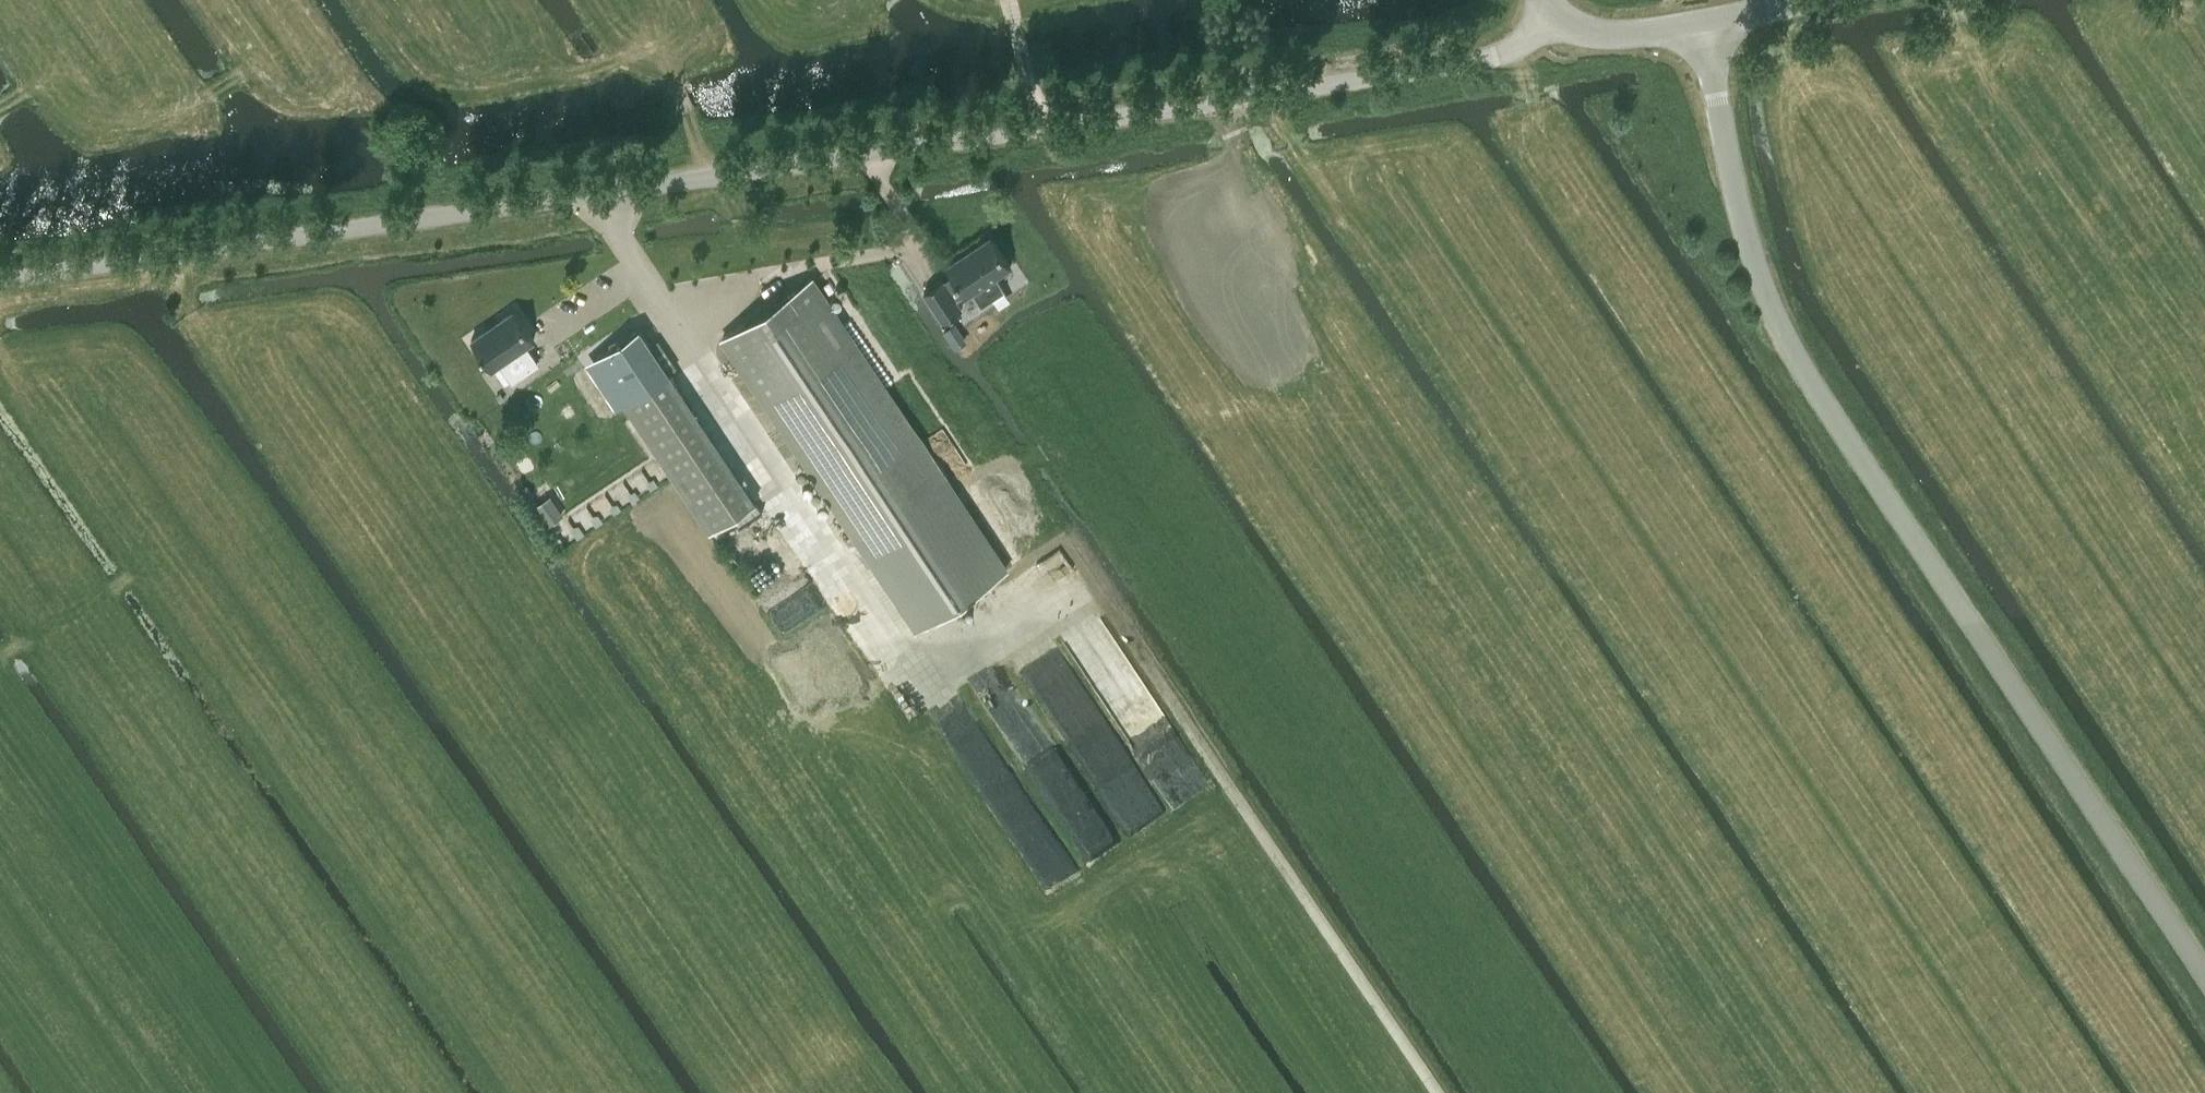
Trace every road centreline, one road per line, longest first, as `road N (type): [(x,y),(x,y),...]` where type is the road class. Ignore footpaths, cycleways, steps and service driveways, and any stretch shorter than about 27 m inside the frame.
road 1 (unclassified): [(0,280),(1490,60),(1558,19)]
road 2 (unclassified): [(2204,974),(1806,374),(1758,280),(1699,19)]
road 3 (unclassified): [(1558,19),(1618,34),(1699,19)]

